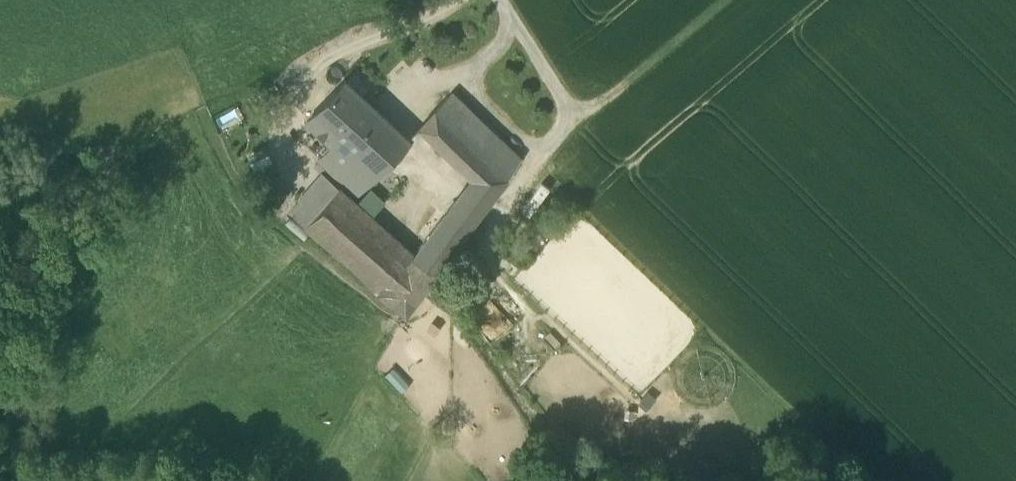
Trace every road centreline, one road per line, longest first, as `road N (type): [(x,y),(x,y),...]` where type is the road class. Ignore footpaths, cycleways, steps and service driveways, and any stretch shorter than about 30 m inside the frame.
road 1 (track): [(719,0),(585,109)]
road 2 (unclassified): [(511,0),(585,109)]

